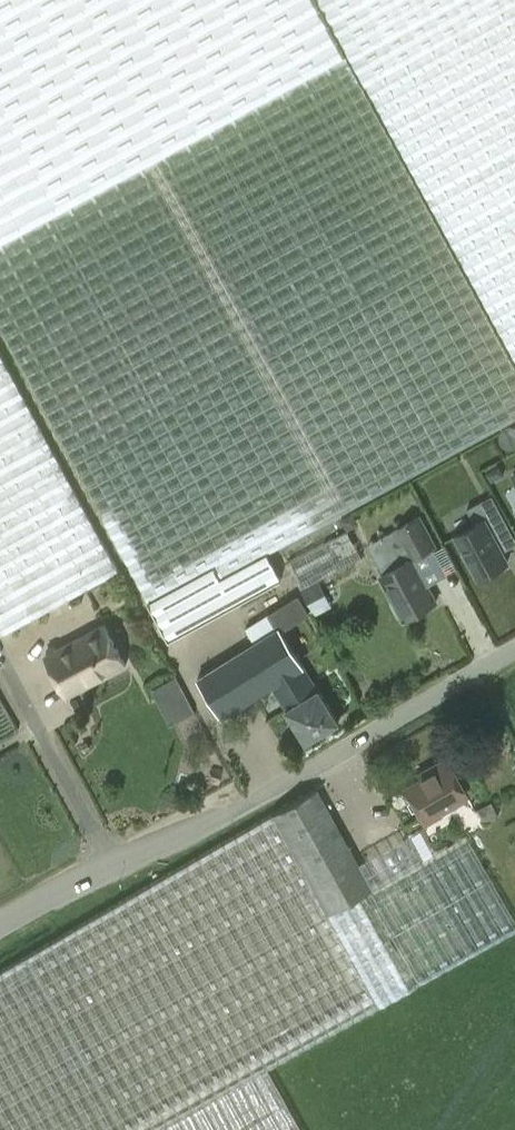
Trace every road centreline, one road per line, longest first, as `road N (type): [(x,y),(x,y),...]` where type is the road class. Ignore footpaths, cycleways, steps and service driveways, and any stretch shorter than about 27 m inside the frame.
road 1 (unclassified): [(0,927),(242,805),(514,648)]

